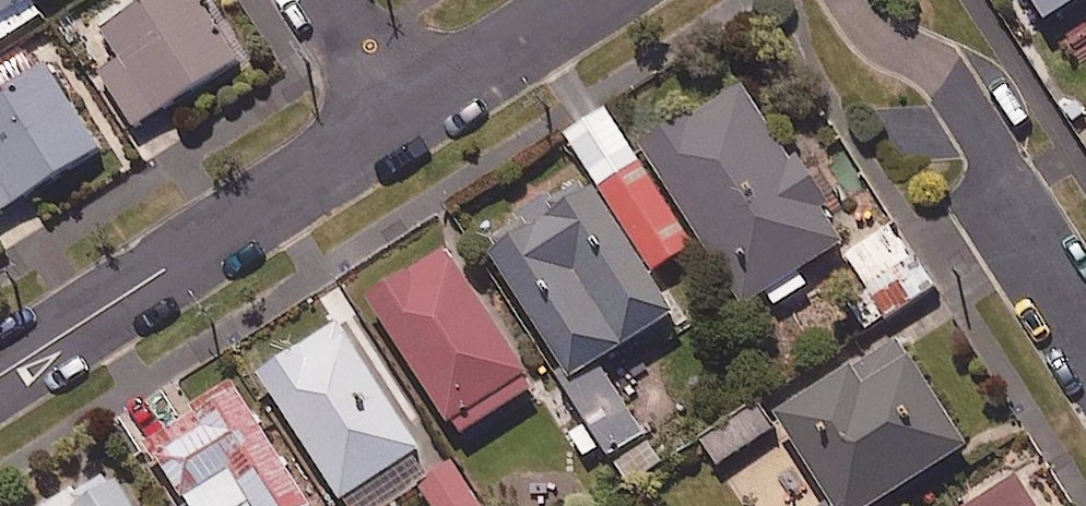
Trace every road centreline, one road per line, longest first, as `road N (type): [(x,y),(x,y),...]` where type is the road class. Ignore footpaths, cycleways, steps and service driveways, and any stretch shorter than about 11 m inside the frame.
road 1 (residential): [(0,374),(405,114)]
road 2 (residential): [(1085,337),(1018,229),(985,137),(950,82),(874,34),(847,0)]
road 3 (residential): [(405,114),(585,0)]
road 4 (residential): [(405,114),(332,0)]

